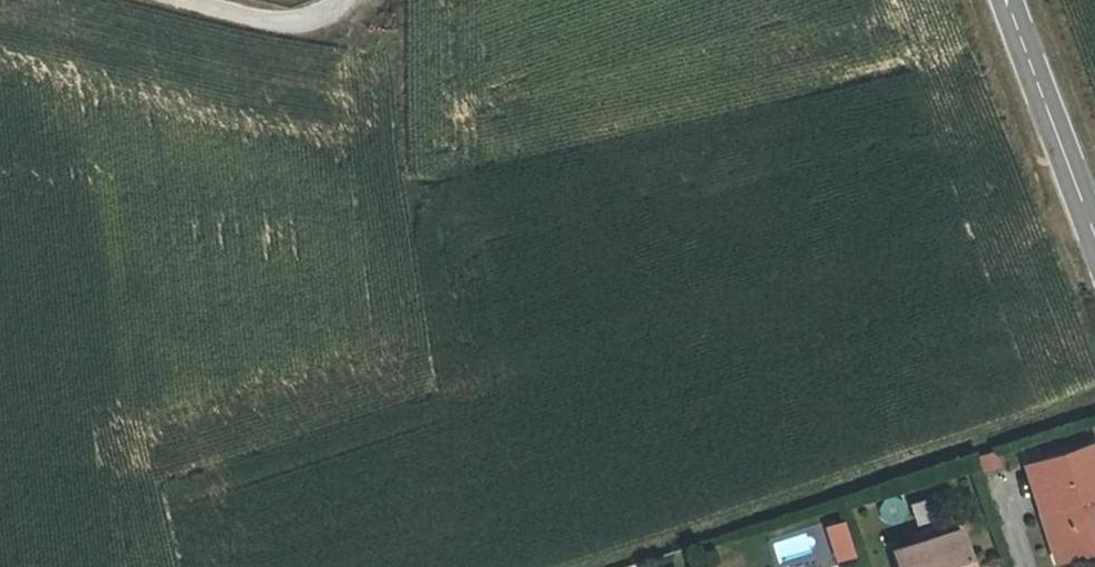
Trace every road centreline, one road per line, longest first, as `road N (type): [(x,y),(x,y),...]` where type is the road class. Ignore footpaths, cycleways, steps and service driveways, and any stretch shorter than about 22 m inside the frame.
road 1 (tertiary): [(1094,245),(1004,0)]
road 2 (track): [(348,0),(326,26),(282,32),(154,0)]

